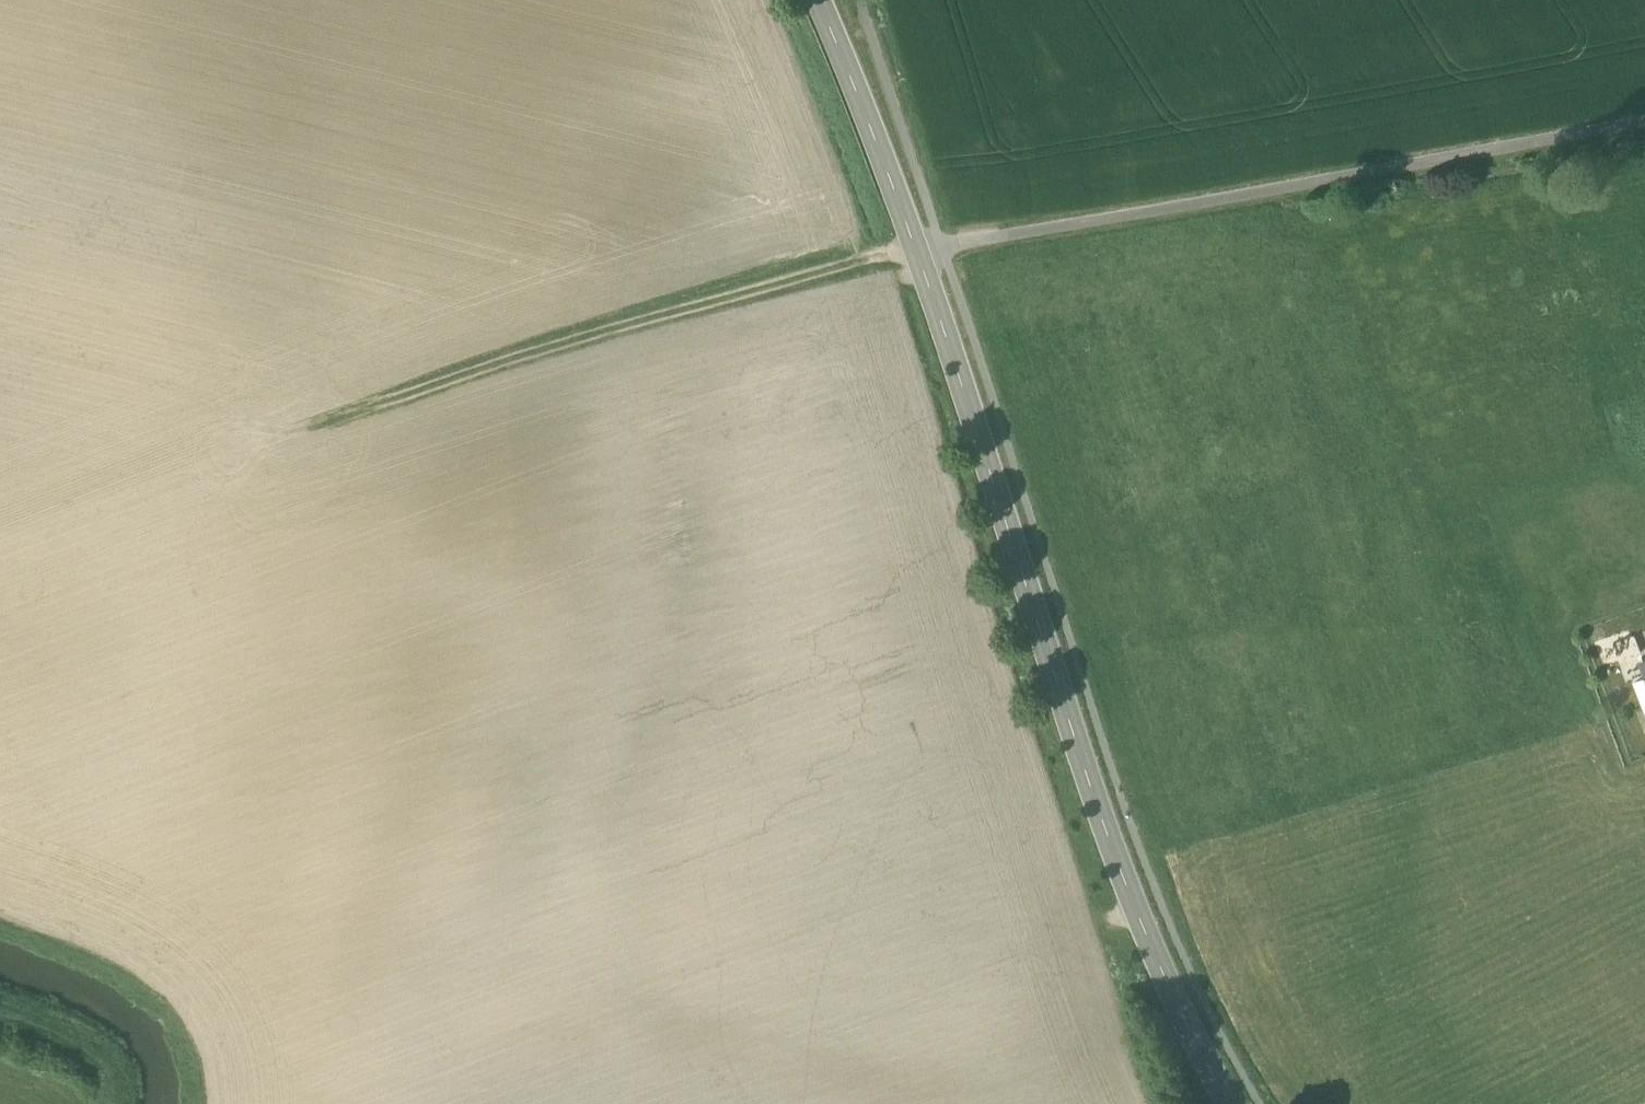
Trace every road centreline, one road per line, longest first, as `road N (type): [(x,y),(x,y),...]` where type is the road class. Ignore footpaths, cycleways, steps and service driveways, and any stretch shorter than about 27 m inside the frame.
road 1 (secondary): [(817,0),(950,333),(1122,875),(1191,1036),(1230,1103)]

